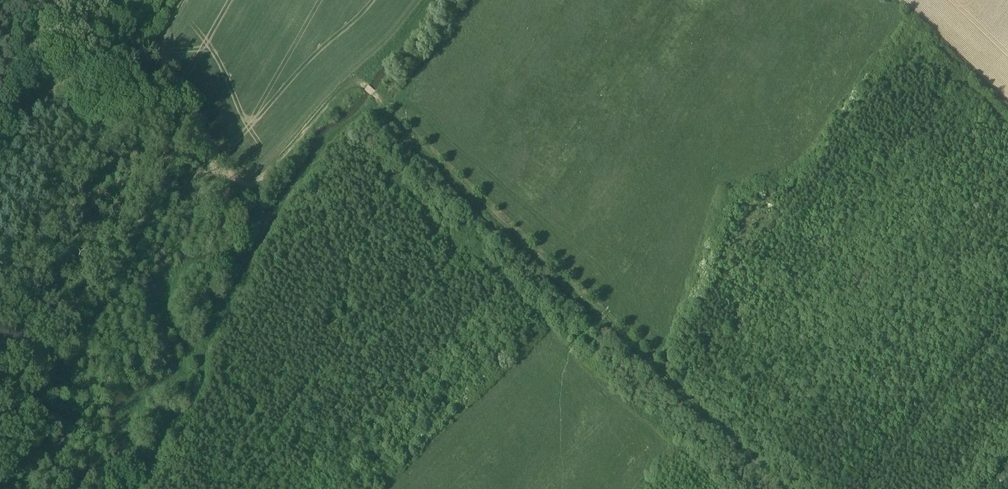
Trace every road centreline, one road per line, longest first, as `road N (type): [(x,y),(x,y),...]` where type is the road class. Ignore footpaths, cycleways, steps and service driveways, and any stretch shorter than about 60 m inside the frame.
road 1 (track): [(257,191),(239,189),(217,162),(176,83),(75,0)]

